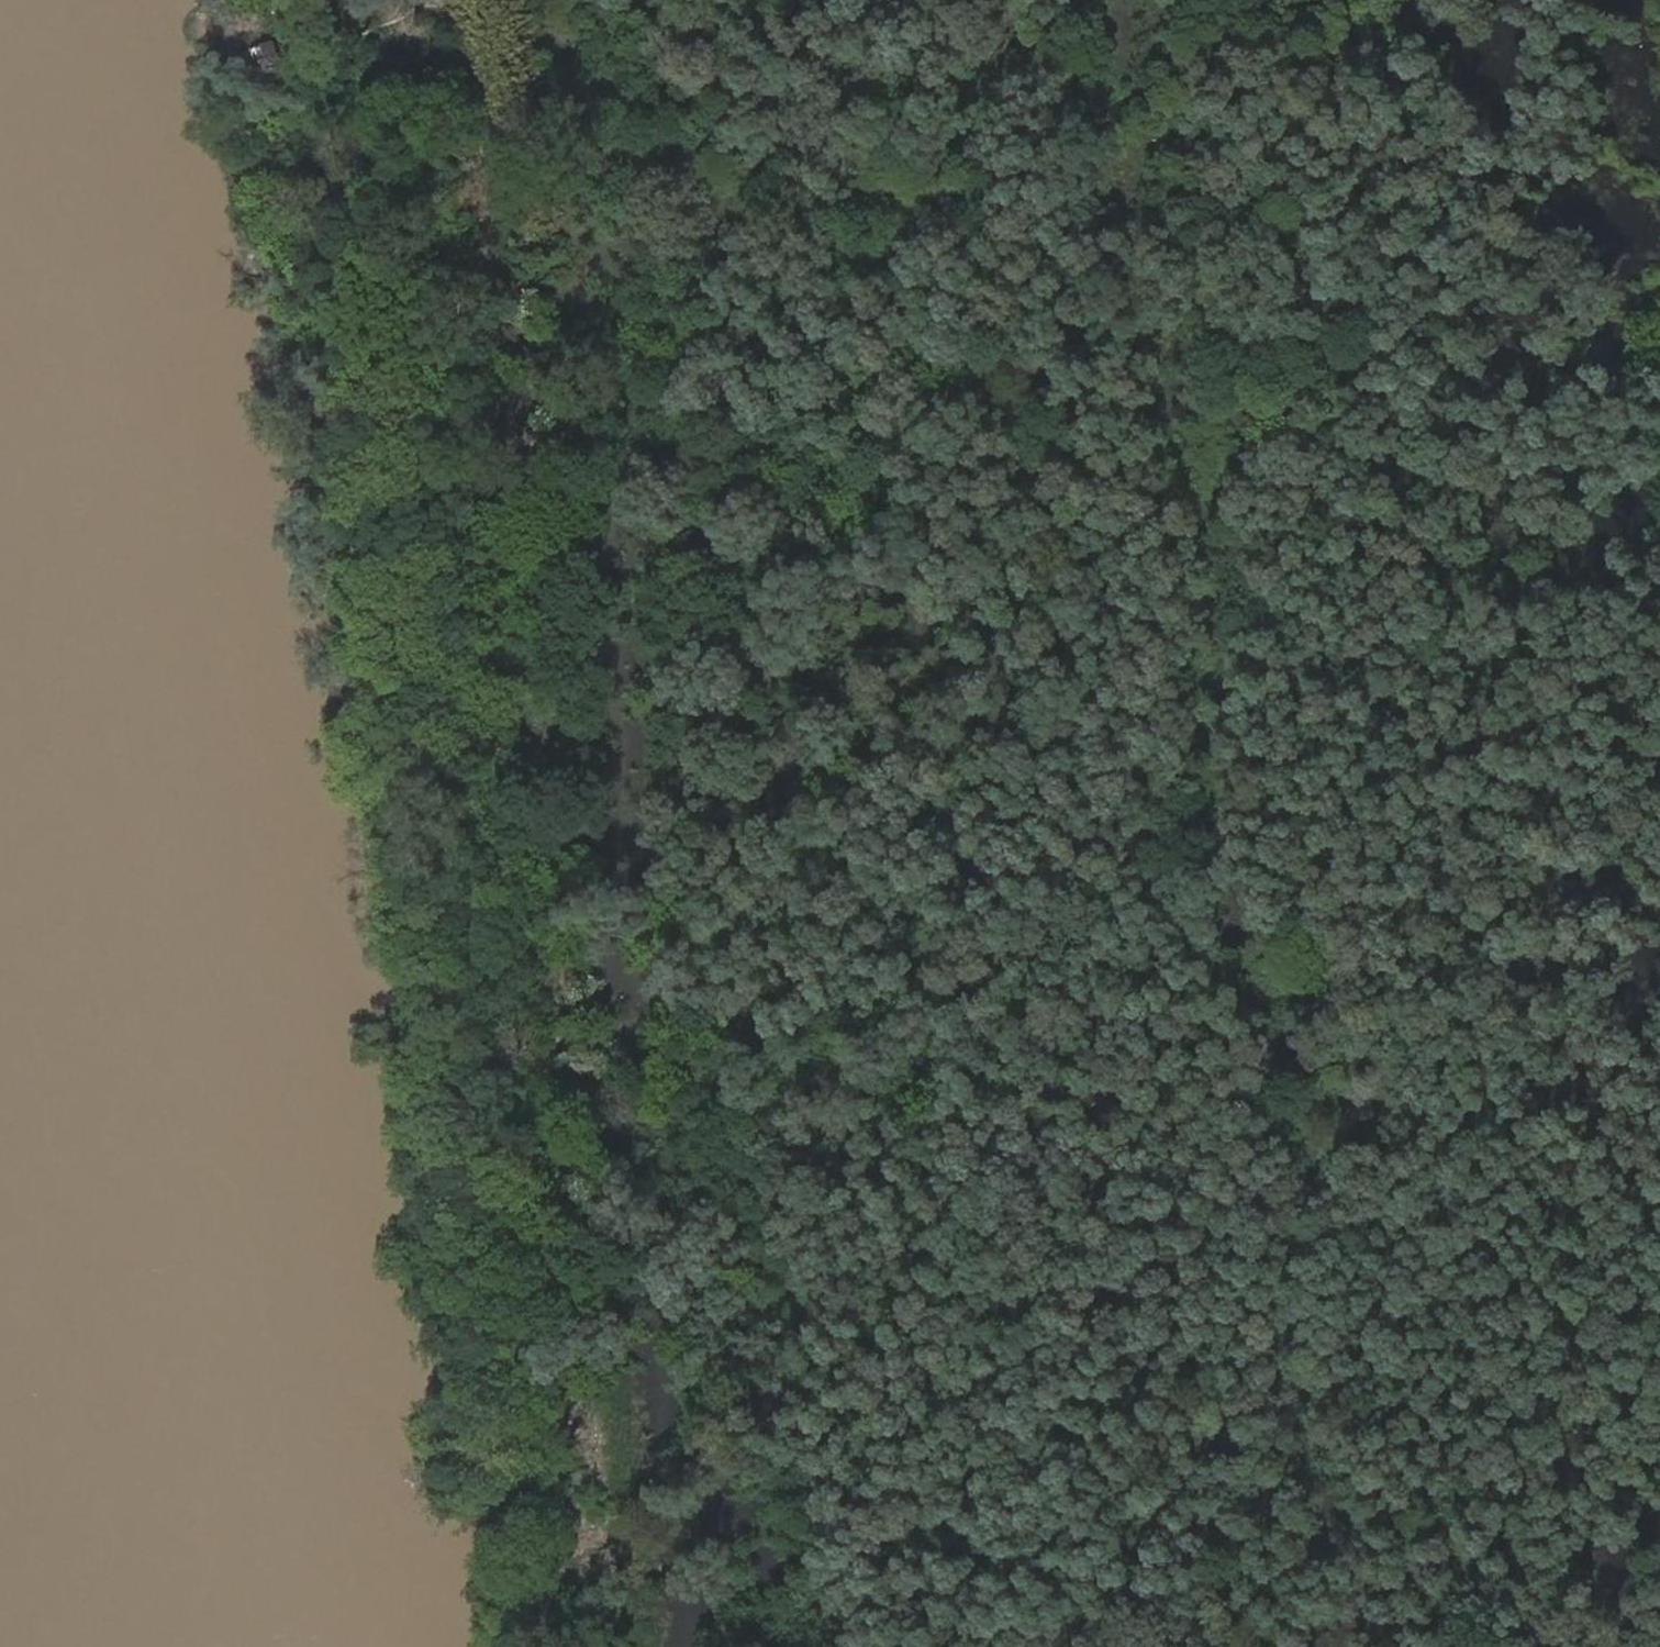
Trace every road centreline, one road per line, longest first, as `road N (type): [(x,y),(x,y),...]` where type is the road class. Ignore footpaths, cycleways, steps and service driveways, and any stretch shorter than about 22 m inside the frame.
road 1 (track): [(1115,0),(1357,1646)]
road 2 (track): [(489,0),(542,261),(614,1442),(651,1646)]

